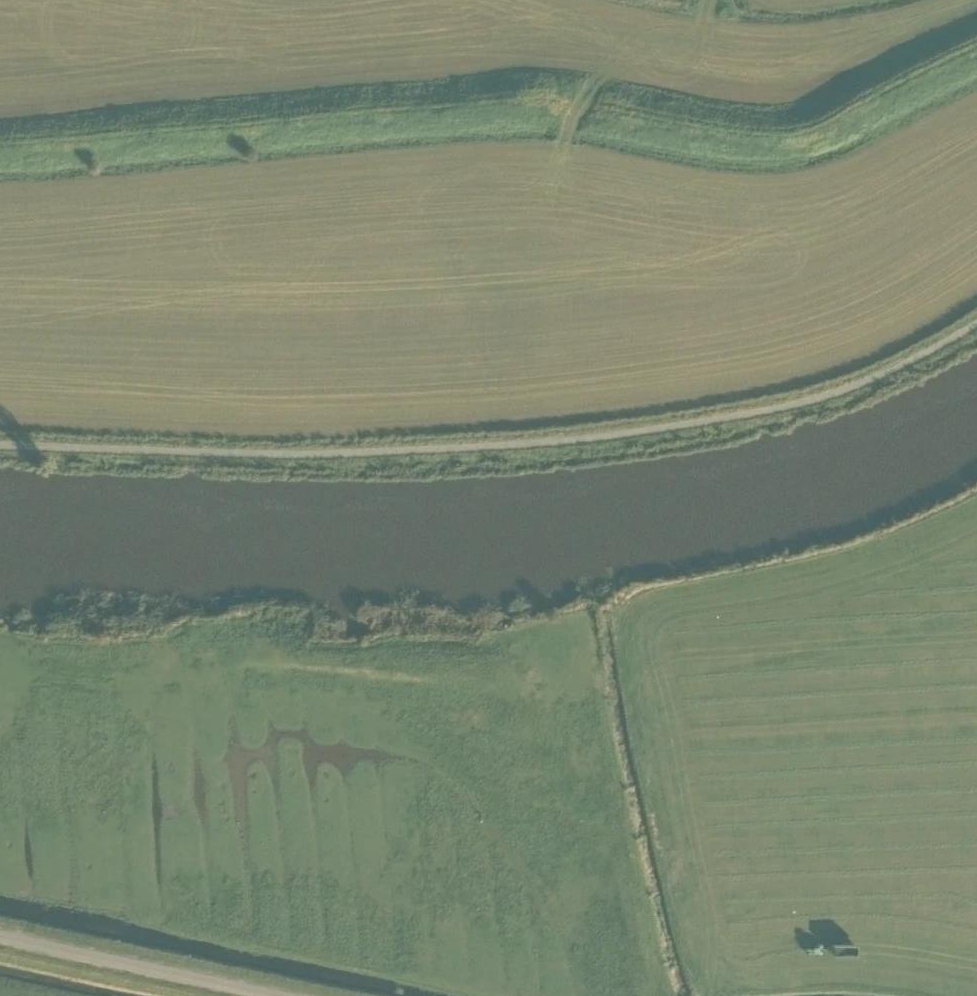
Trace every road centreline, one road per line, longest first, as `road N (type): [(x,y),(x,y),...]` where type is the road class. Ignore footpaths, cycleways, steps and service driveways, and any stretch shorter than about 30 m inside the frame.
road 1 (unclassified): [(273,995),(0,938)]

